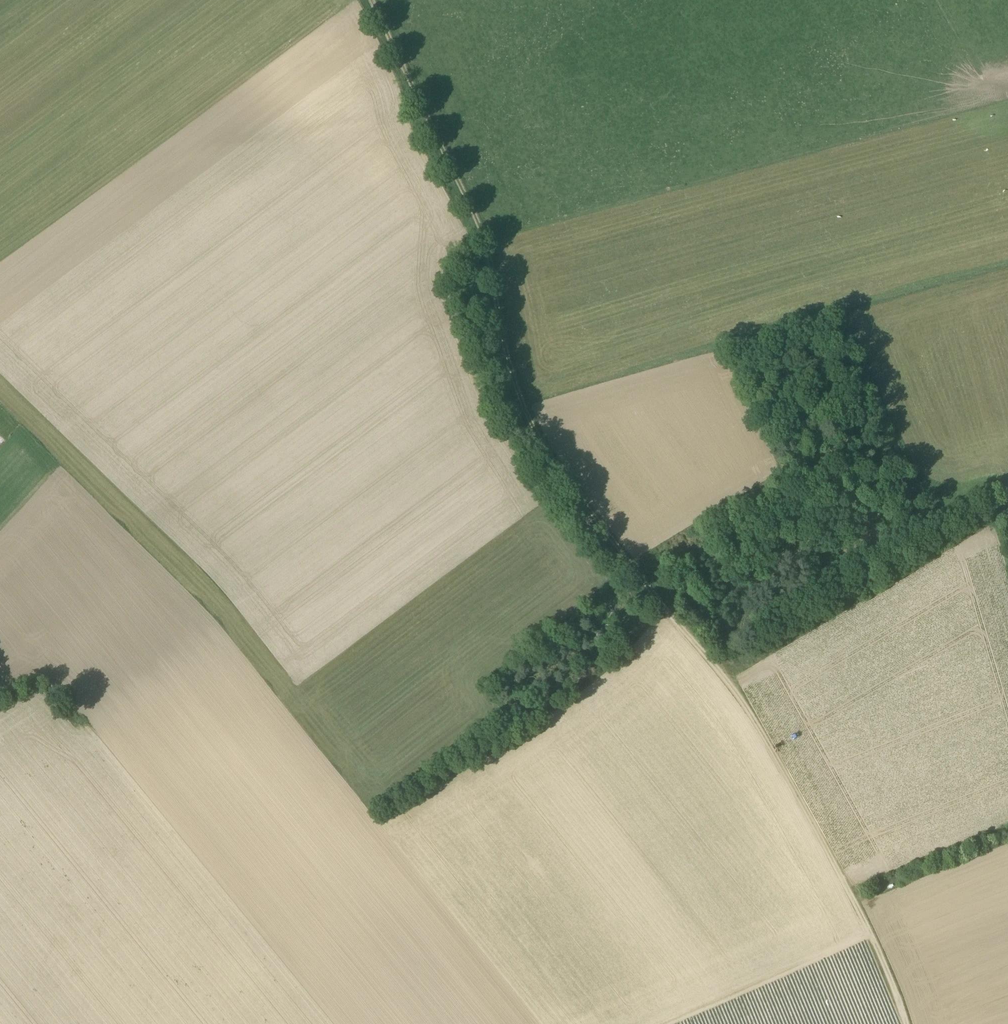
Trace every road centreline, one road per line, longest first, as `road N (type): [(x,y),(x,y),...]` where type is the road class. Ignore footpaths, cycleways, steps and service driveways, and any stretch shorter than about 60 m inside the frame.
road 1 (track): [(905,1023),(870,931),(740,691),(536,442),(507,358),(491,256),(371,0)]

